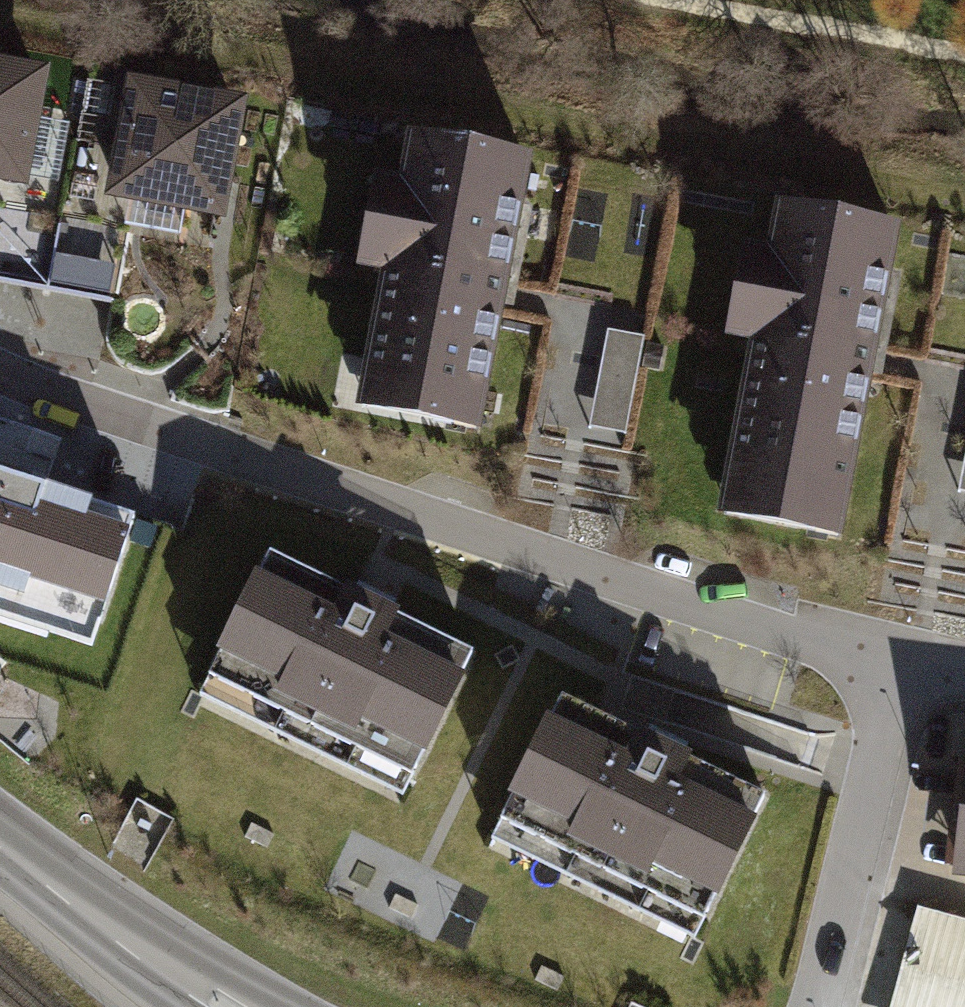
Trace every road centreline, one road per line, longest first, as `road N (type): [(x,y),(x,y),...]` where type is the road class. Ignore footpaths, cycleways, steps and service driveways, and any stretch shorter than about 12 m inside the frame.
road 1 (residential): [(892,674),(0,374)]
road 2 (track): [(280,61),(399,81),(576,129),(964,198)]
road 3 (residential): [(892,674),(809,1006)]
road 4 (track): [(964,55),(683,0)]
road 5 (primary): [(226,1006),(119,937),(0,842)]

